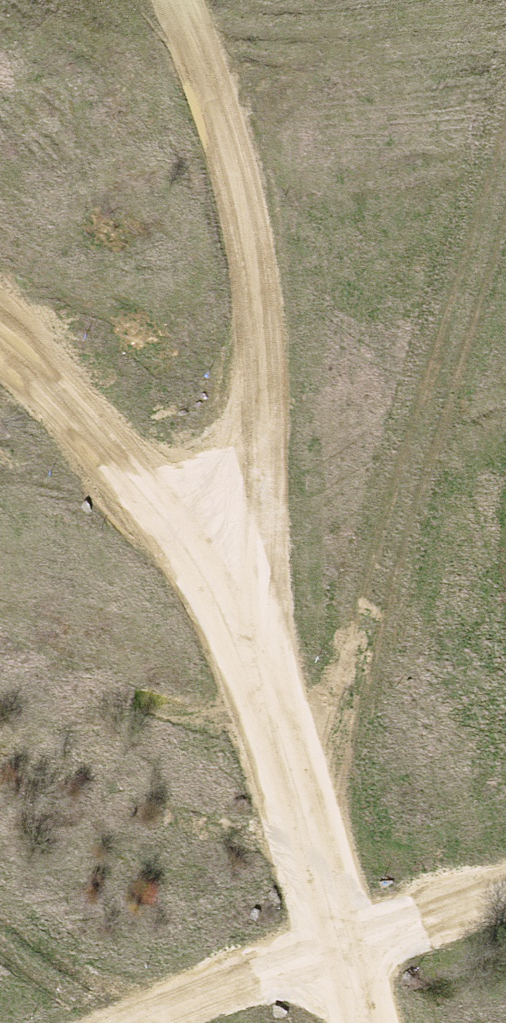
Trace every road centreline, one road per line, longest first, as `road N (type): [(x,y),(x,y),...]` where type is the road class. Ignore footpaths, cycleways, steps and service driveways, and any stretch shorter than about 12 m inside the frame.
road 1 (track): [(220,544),(251,457),(261,293),(217,101),(175,0)]
road 2 (track): [(370,1022),(220,544)]
road 3 (track): [(163,1022),(505,899)]
road 4 (track): [(220,544),(74,417),(0,336)]

